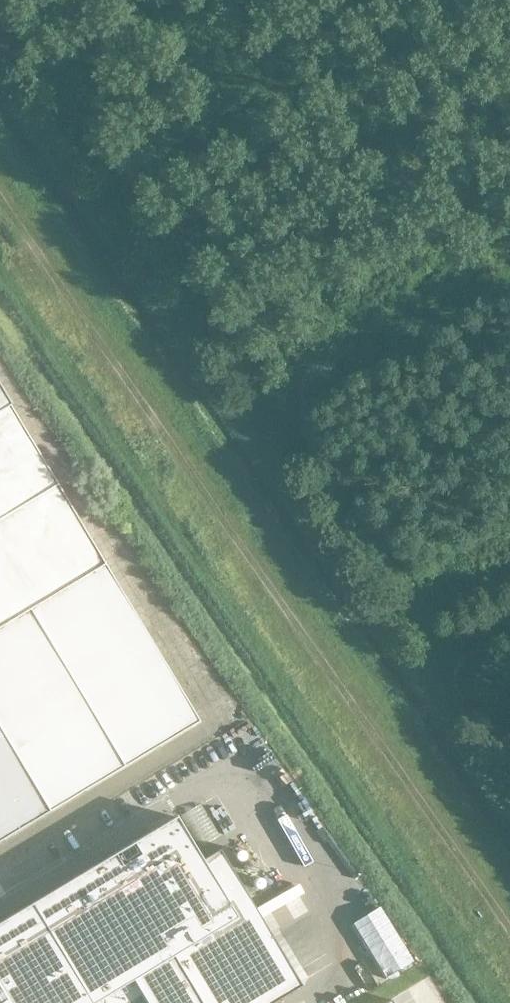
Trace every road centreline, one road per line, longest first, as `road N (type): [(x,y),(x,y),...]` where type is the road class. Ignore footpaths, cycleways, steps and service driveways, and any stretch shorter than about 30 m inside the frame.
road 1 (track): [(509,947),(0,195)]

